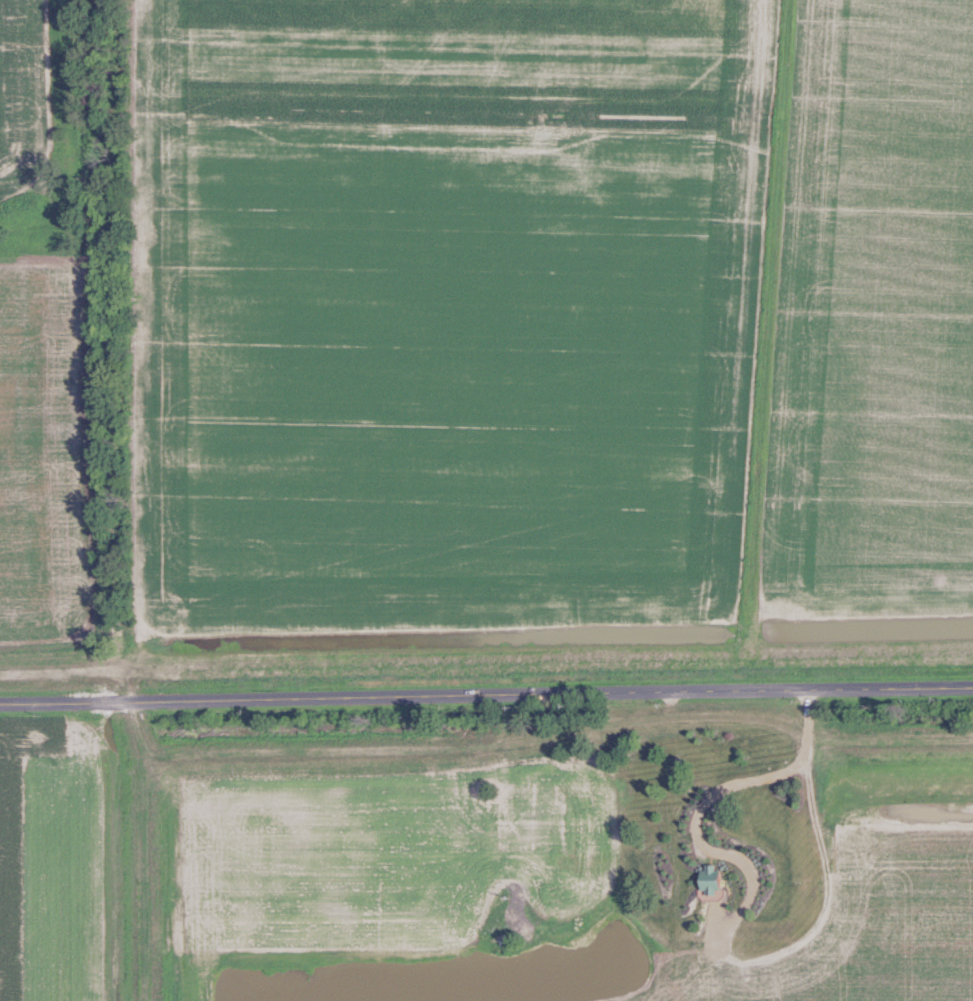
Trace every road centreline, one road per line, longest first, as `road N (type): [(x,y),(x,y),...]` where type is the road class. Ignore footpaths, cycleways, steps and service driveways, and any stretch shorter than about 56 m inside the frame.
road 1 (tertiary): [(0,703),(972,686)]

